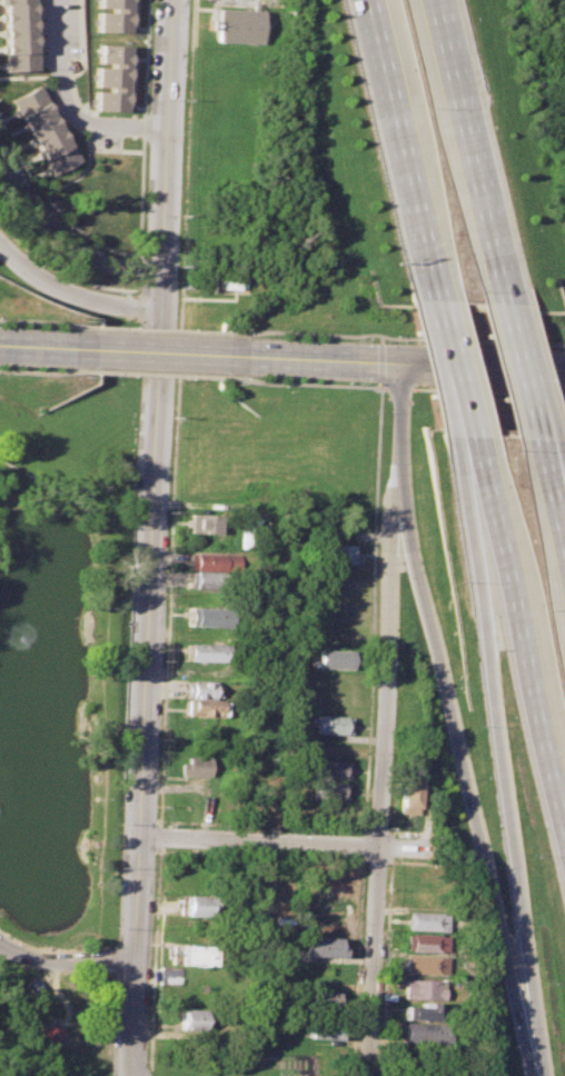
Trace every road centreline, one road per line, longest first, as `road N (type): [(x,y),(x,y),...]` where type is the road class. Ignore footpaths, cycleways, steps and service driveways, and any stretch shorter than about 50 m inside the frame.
road 1 (residential): [(175,0),(132,1073)]
road 2 (motorway): [(479,476),(488,656),(545,1075)]
road 3 (tertiary): [(395,502),(544,1075)]
road 4 (motorway): [(479,476),(564,813)]
road 5 (residential): [(395,502),(377,847)]
road 6 (secondary): [(242,356),(564,373)]
road 7 (motorway): [(355,0),(432,302)]
road 8 (motorway): [(500,300),(425,0)]
road 9 (residential): [(141,836),(437,850)]
road 10 (residential): [(368,1075),(377,847)]
road 11 (residential): [(0,155),(83,250),(107,265),(160,269)]
road 12 (residential): [(159,313),(77,300),(0,246)]
road 13 (secondary): [(72,348),(242,356)]
road 14 (motorway): [(533,438),(500,300)]
road 15 (motorway): [(432,302),(469,437)]
road 16 (residential): [(0,947),(57,963),(137,962)]
road 17 (tertiary): [(402,363),(395,502)]

